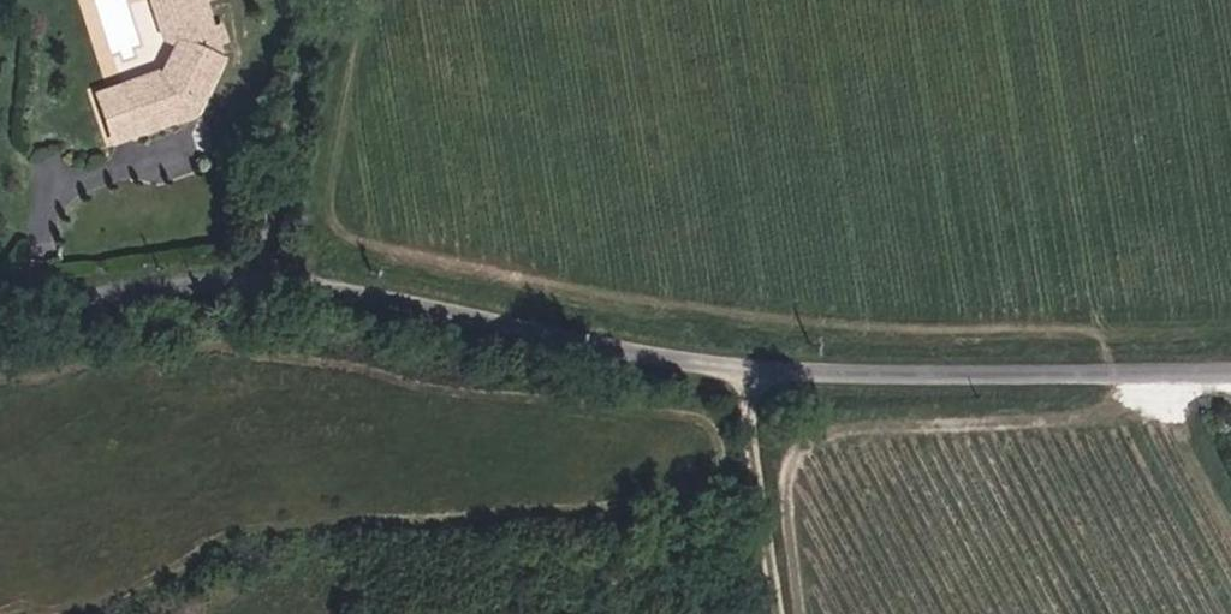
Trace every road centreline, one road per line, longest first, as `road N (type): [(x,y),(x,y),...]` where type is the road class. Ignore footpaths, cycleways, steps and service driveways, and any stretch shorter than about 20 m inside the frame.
road 1 (track): [(367,0),(330,205),(335,227),(353,239),(555,286),(733,314),(1099,337),(1110,398),(1103,416),(842,428),(808,442),(791,463),(787,491),(801,613)]
road 2 (unclassified): [(0,307),(253,275),(748,369),(1230,365)]
road 3 (track): [(1168,366),(1178,425),(1230,527)]

